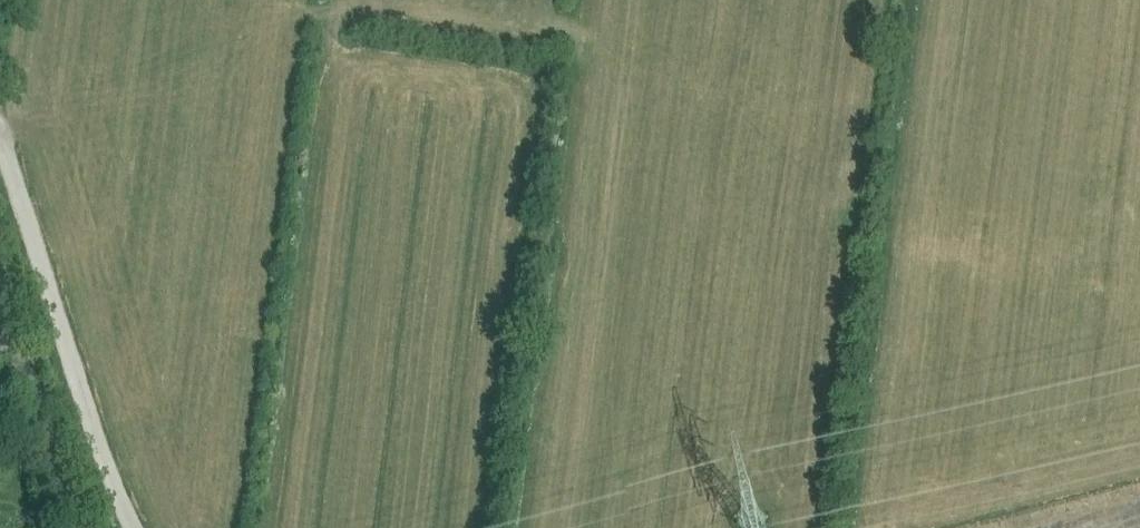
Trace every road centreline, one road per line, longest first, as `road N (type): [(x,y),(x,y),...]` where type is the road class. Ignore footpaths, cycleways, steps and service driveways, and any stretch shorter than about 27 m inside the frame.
road 1 (unclassified): [(84,527),(0,302)]

